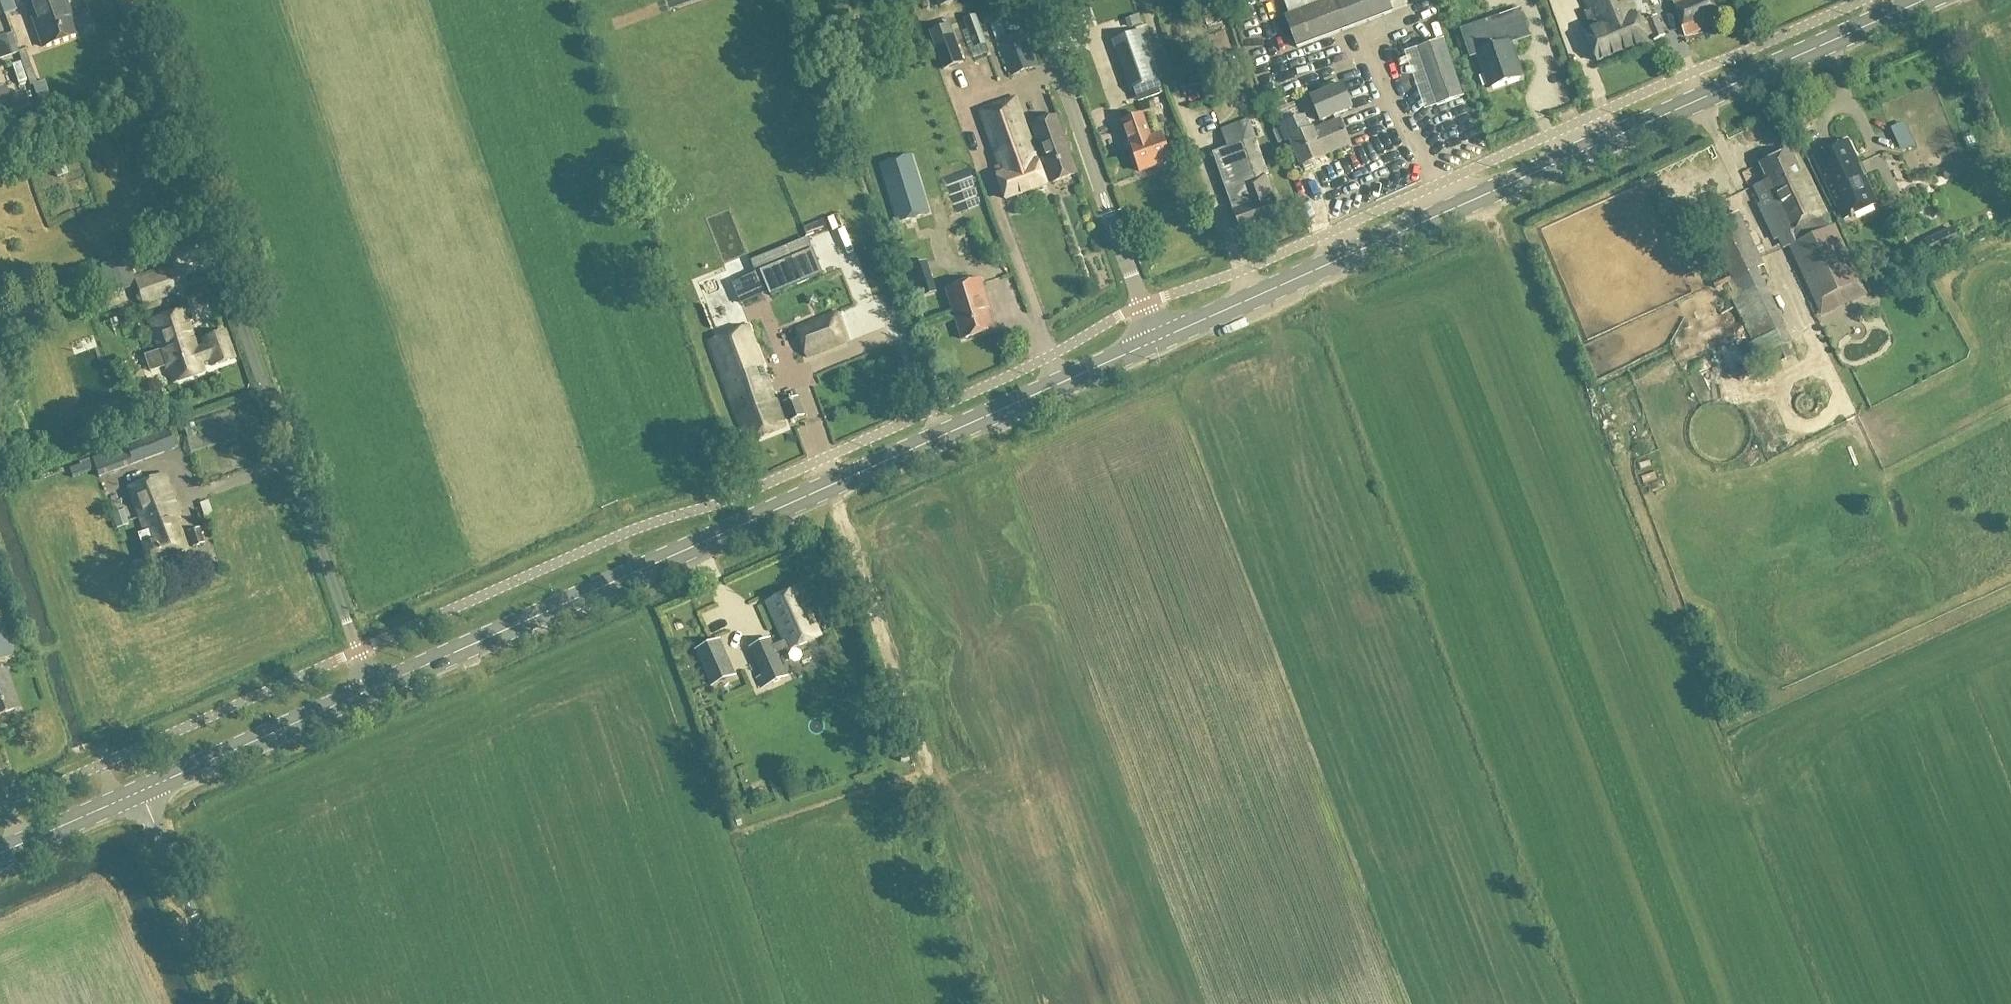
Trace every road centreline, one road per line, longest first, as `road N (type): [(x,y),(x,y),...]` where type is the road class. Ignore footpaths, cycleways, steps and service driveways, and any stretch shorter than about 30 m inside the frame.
road 1 (secondary): [(370,691),(1157,343)]
road 2 (secondary): [(1157,343),(1933,0)]
road 3 (unclassified): [(370,691),(135,17)]
road 4 (unclassified): [(1157,343),(1029,0)]
road 5 (secondary): [(137,794),(370,691)]
road 6 (unclassified): [(227,1003),(137,794)]
road 7 (secondary): [(0,854),(137,794)]

